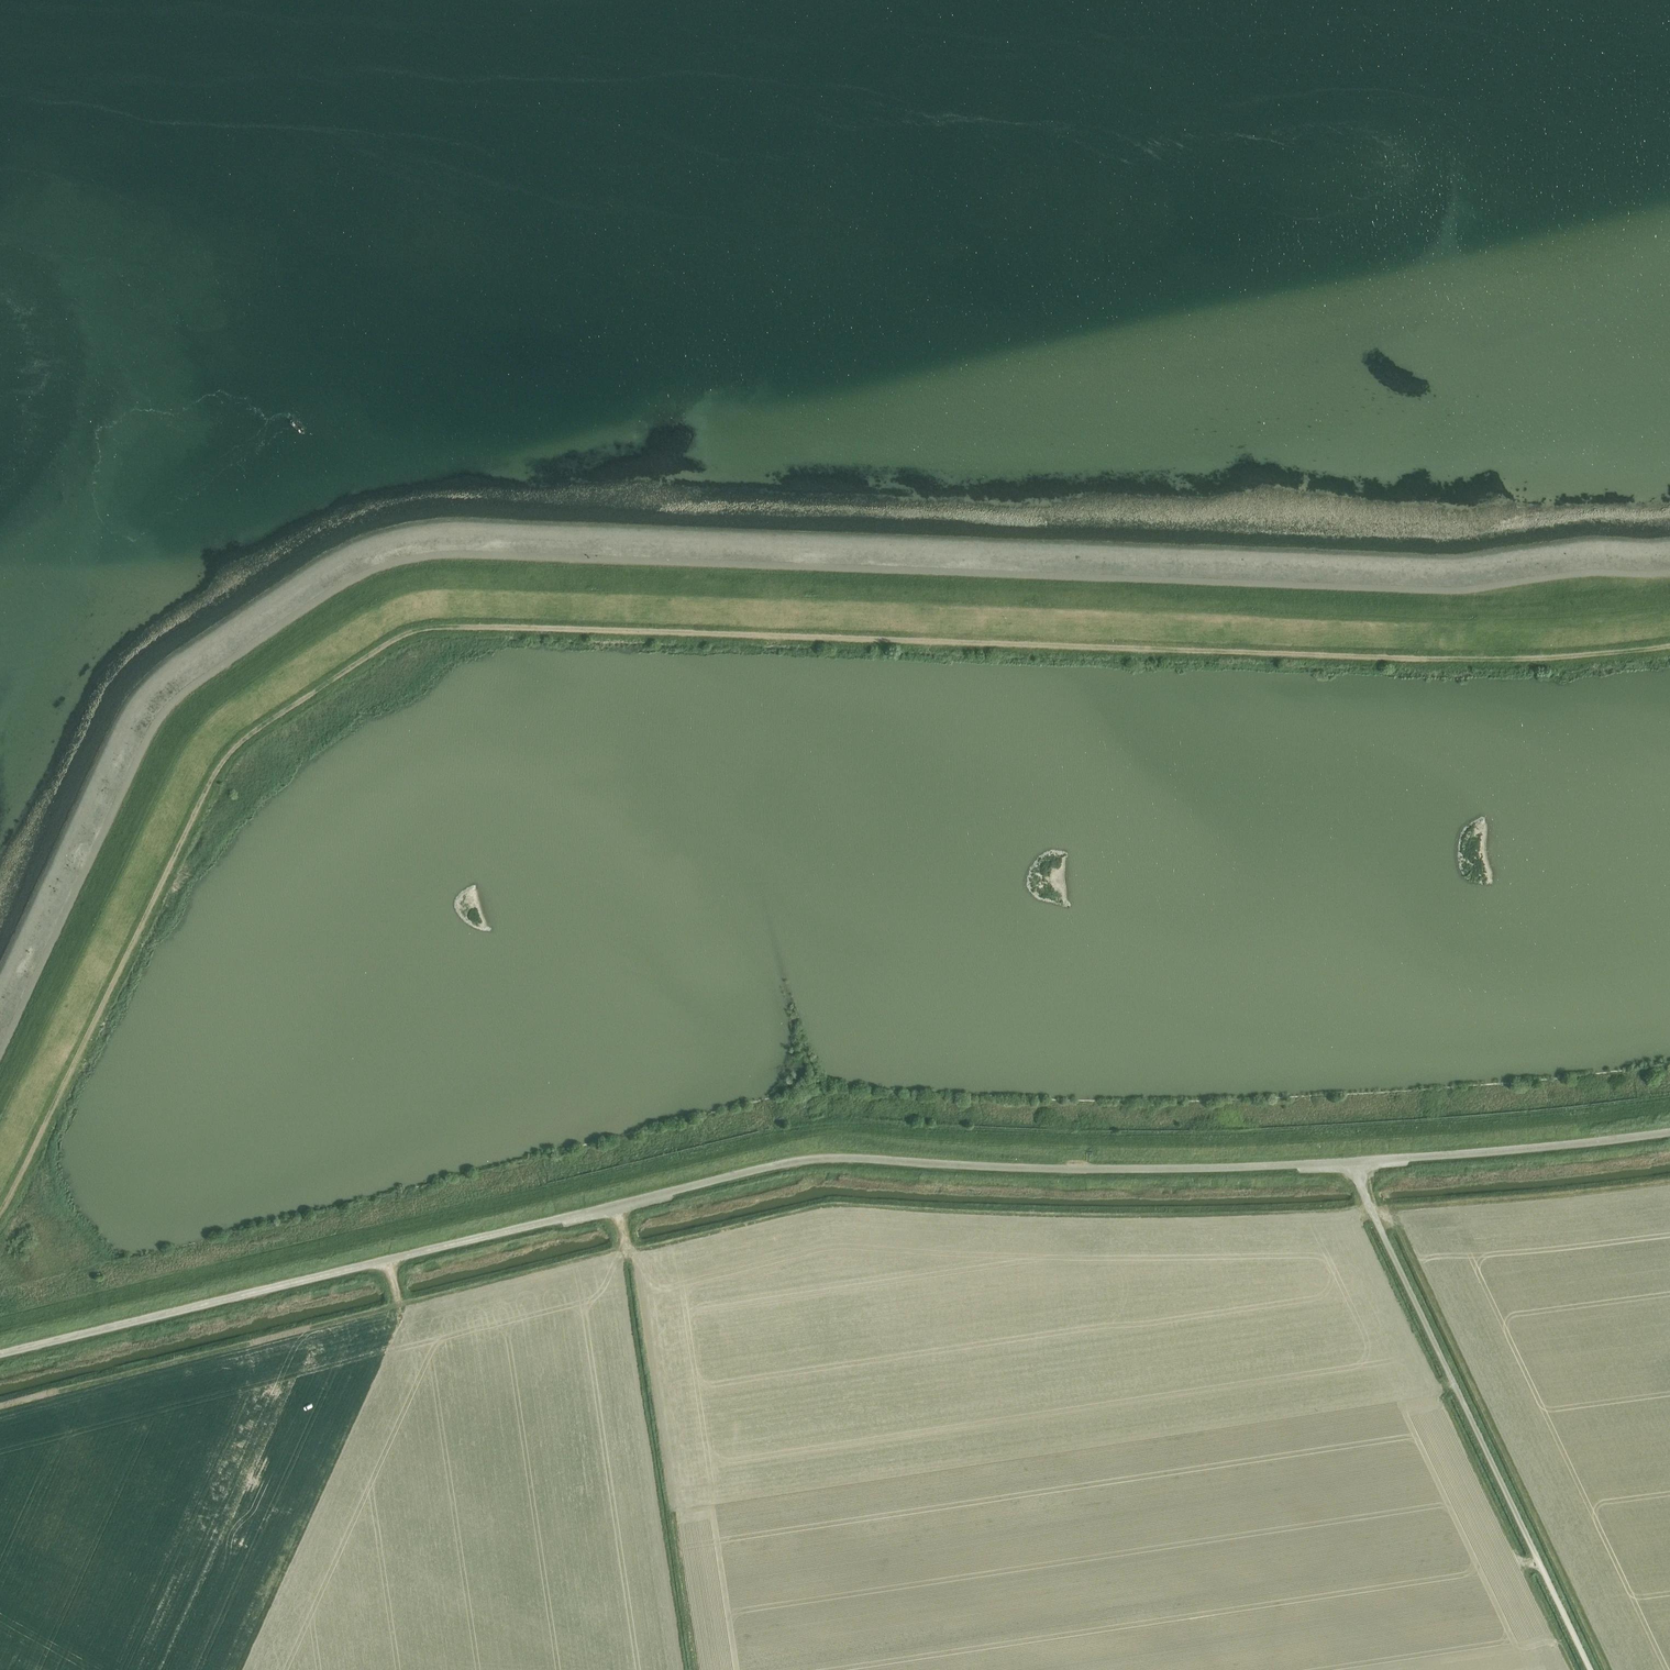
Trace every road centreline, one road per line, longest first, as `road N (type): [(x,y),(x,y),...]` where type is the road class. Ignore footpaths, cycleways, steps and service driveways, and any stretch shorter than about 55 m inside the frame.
road 1 (track): [(0,1214),(219,770),(250,730),(405,636),(468,621),(1317,647),(1669,647)]
road 2 (unclassified): [(0,1356),(798,1162),(1354,1165)]
road 3 (unclassified): [(1597,1669),(1354,1165)]
road 4 (unclassified): [(1354,1165),(1669,1132)]

